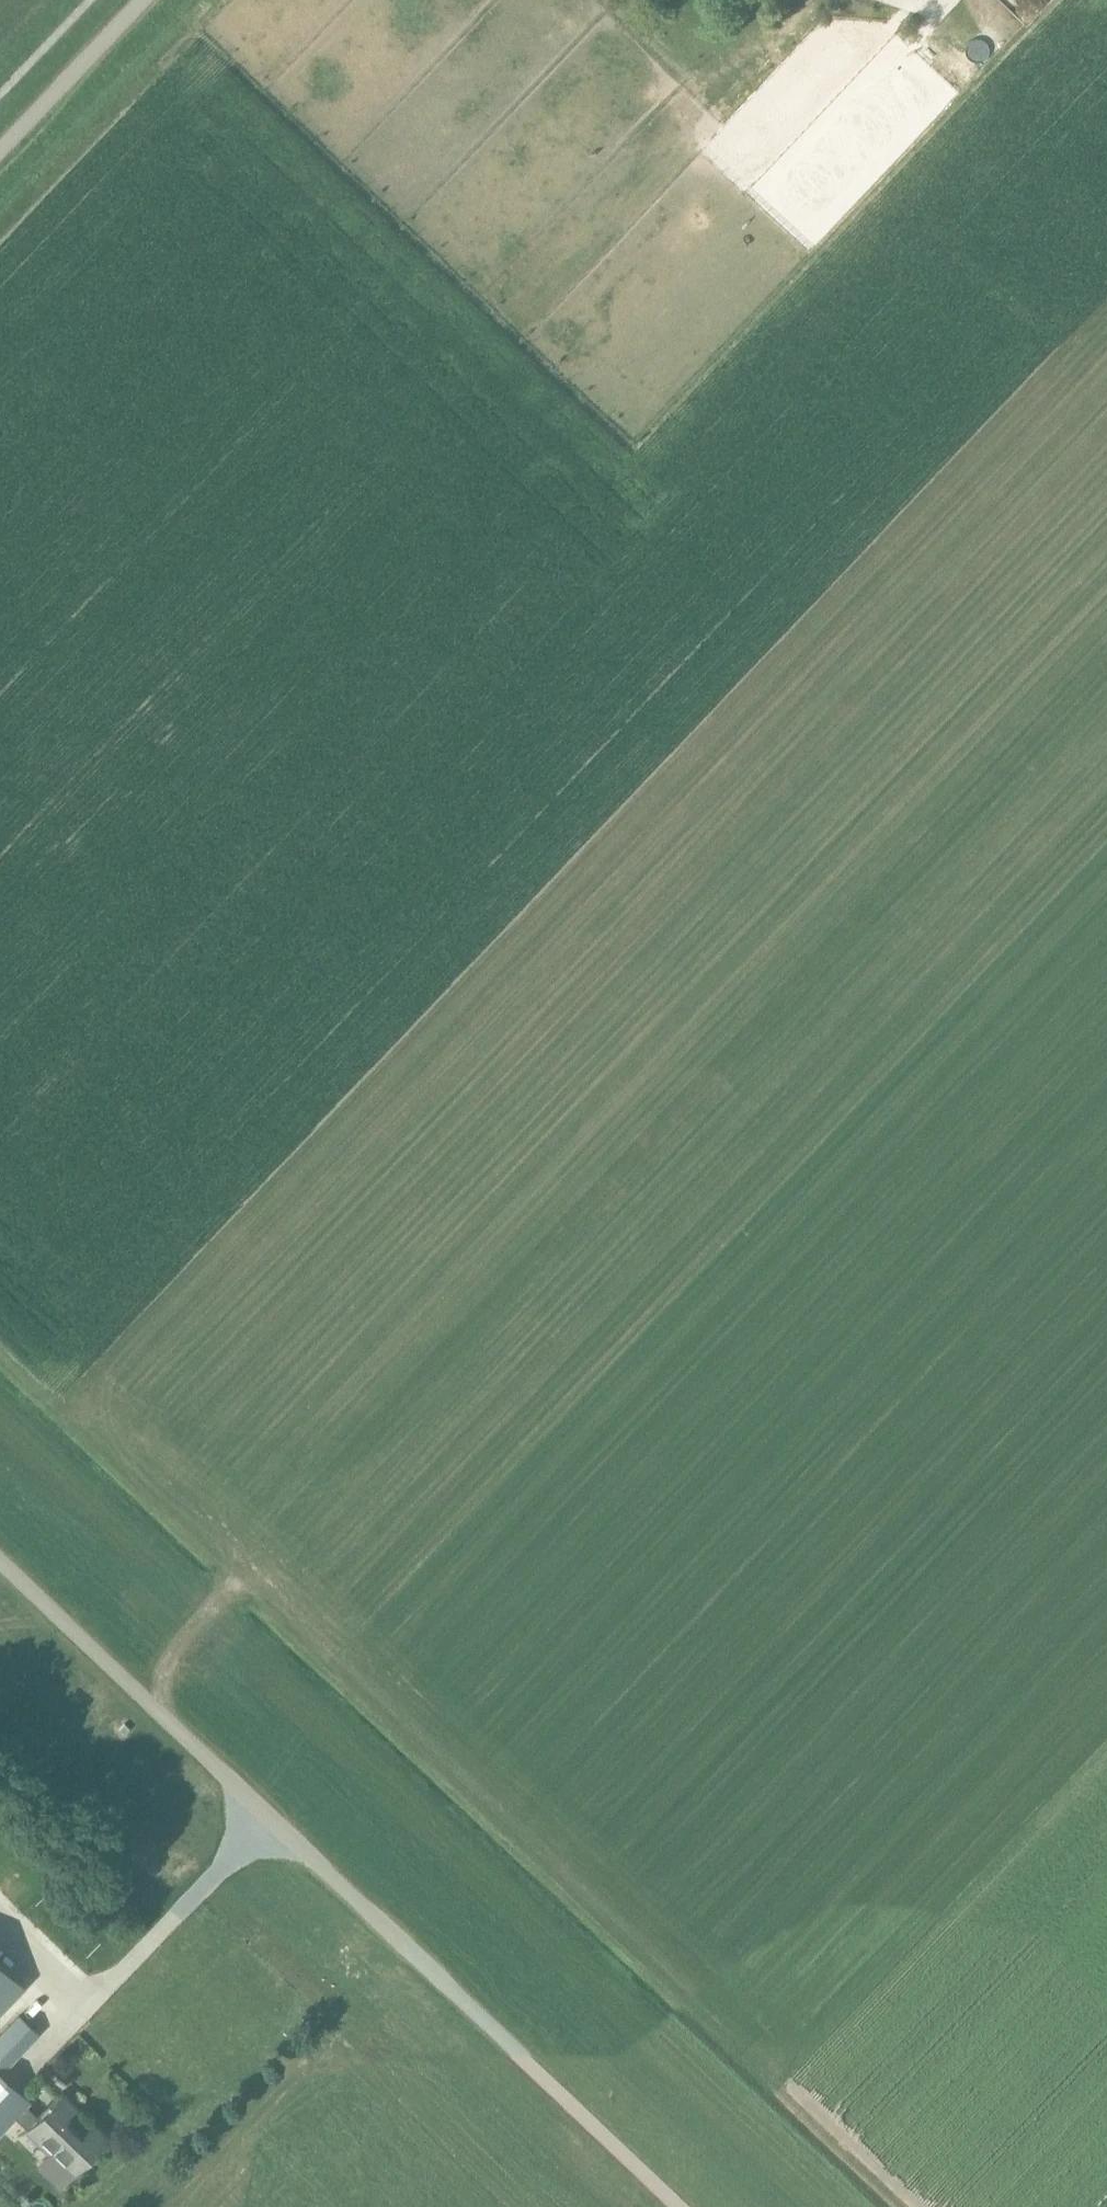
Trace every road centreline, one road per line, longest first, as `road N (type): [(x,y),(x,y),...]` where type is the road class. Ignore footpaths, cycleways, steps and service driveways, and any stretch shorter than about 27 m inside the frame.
road 1 (tertiary): [(684,2206),(0,1567)]
road 2 (tertiary): [(0,169),(160,0)]

